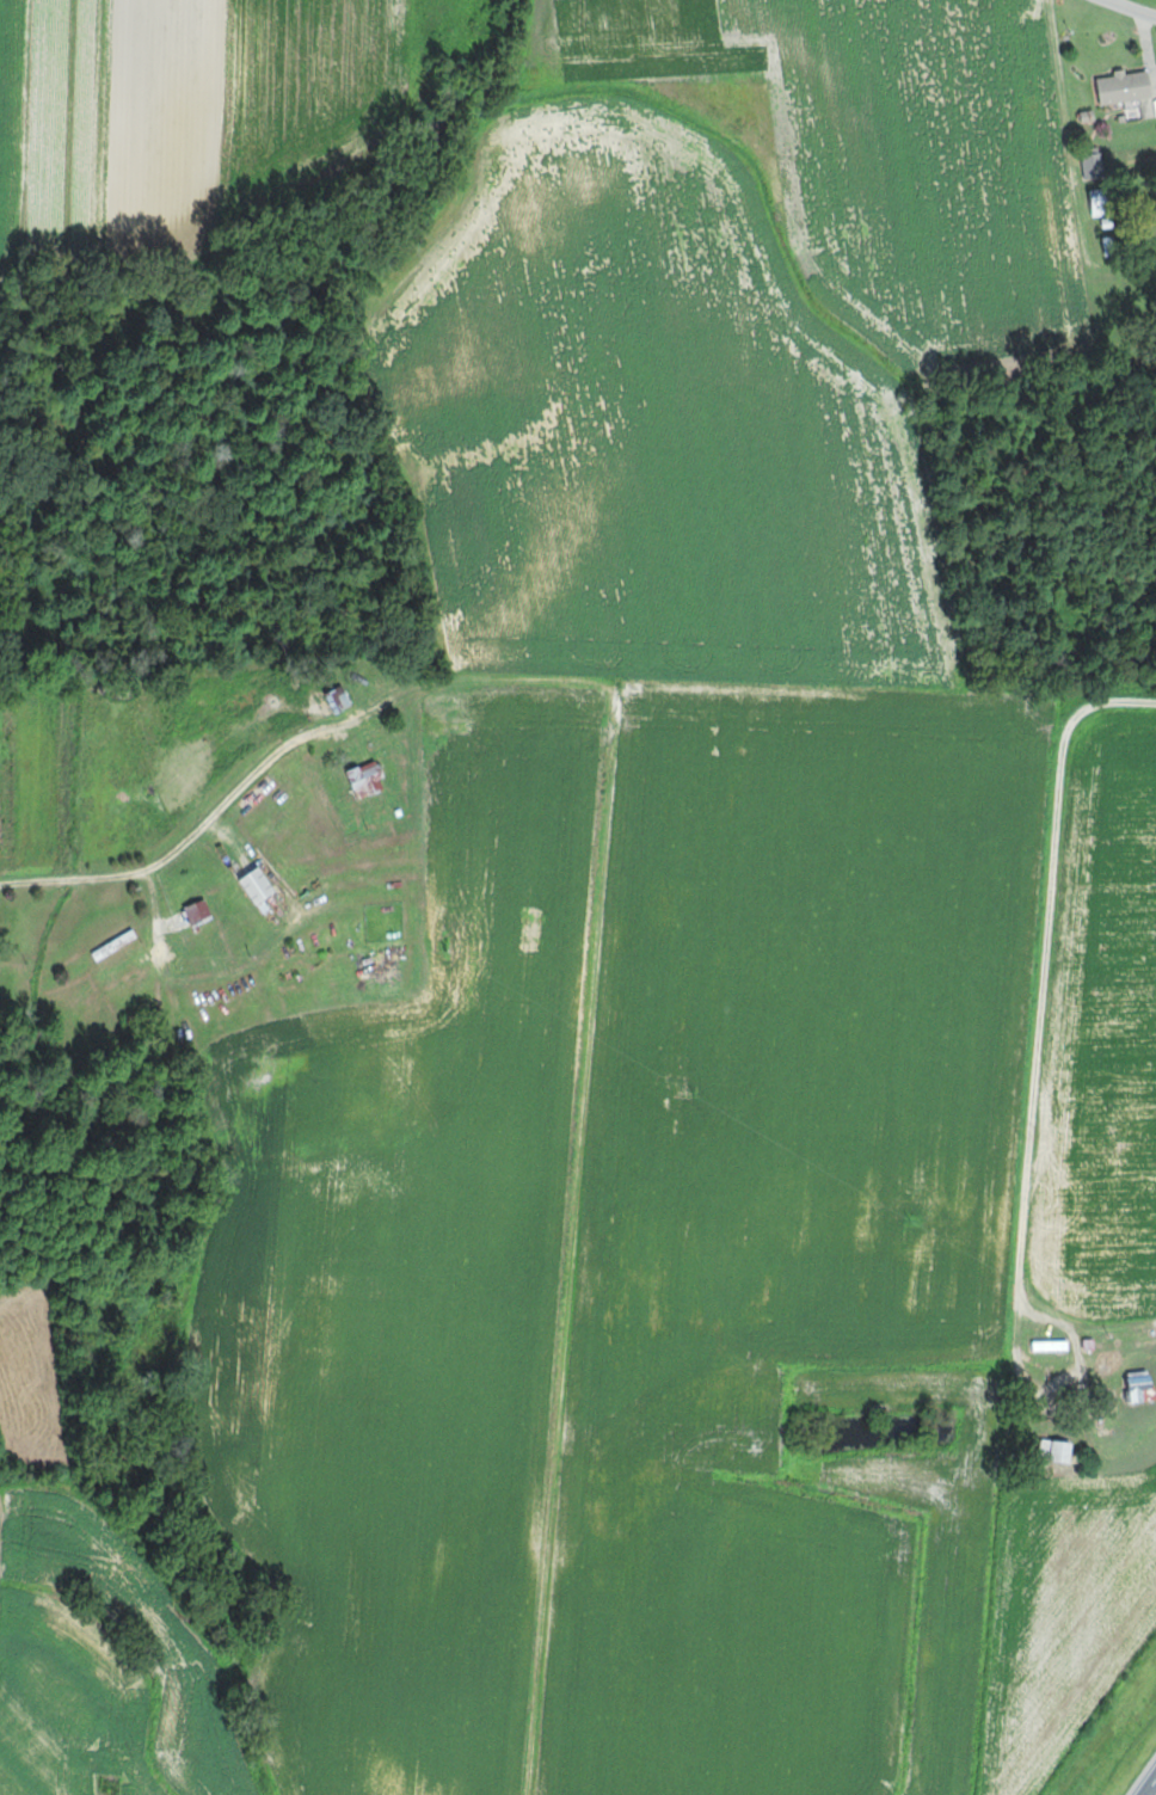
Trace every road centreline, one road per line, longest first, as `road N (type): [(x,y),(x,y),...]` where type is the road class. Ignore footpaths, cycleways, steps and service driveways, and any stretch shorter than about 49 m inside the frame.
road 1 (track): [(1155,702),(1089,709),(1068,737),(1022,1296)]
road 2 (track): [(306,732),(210,835),(124,872),(0,891)]
road 3 (track): [(1022,1296),(1028,1309),(1071,1330),(1081,1383),(1069,1408),(1052,1410),(1027,1389),(1017,1342),(1022,1296)]

